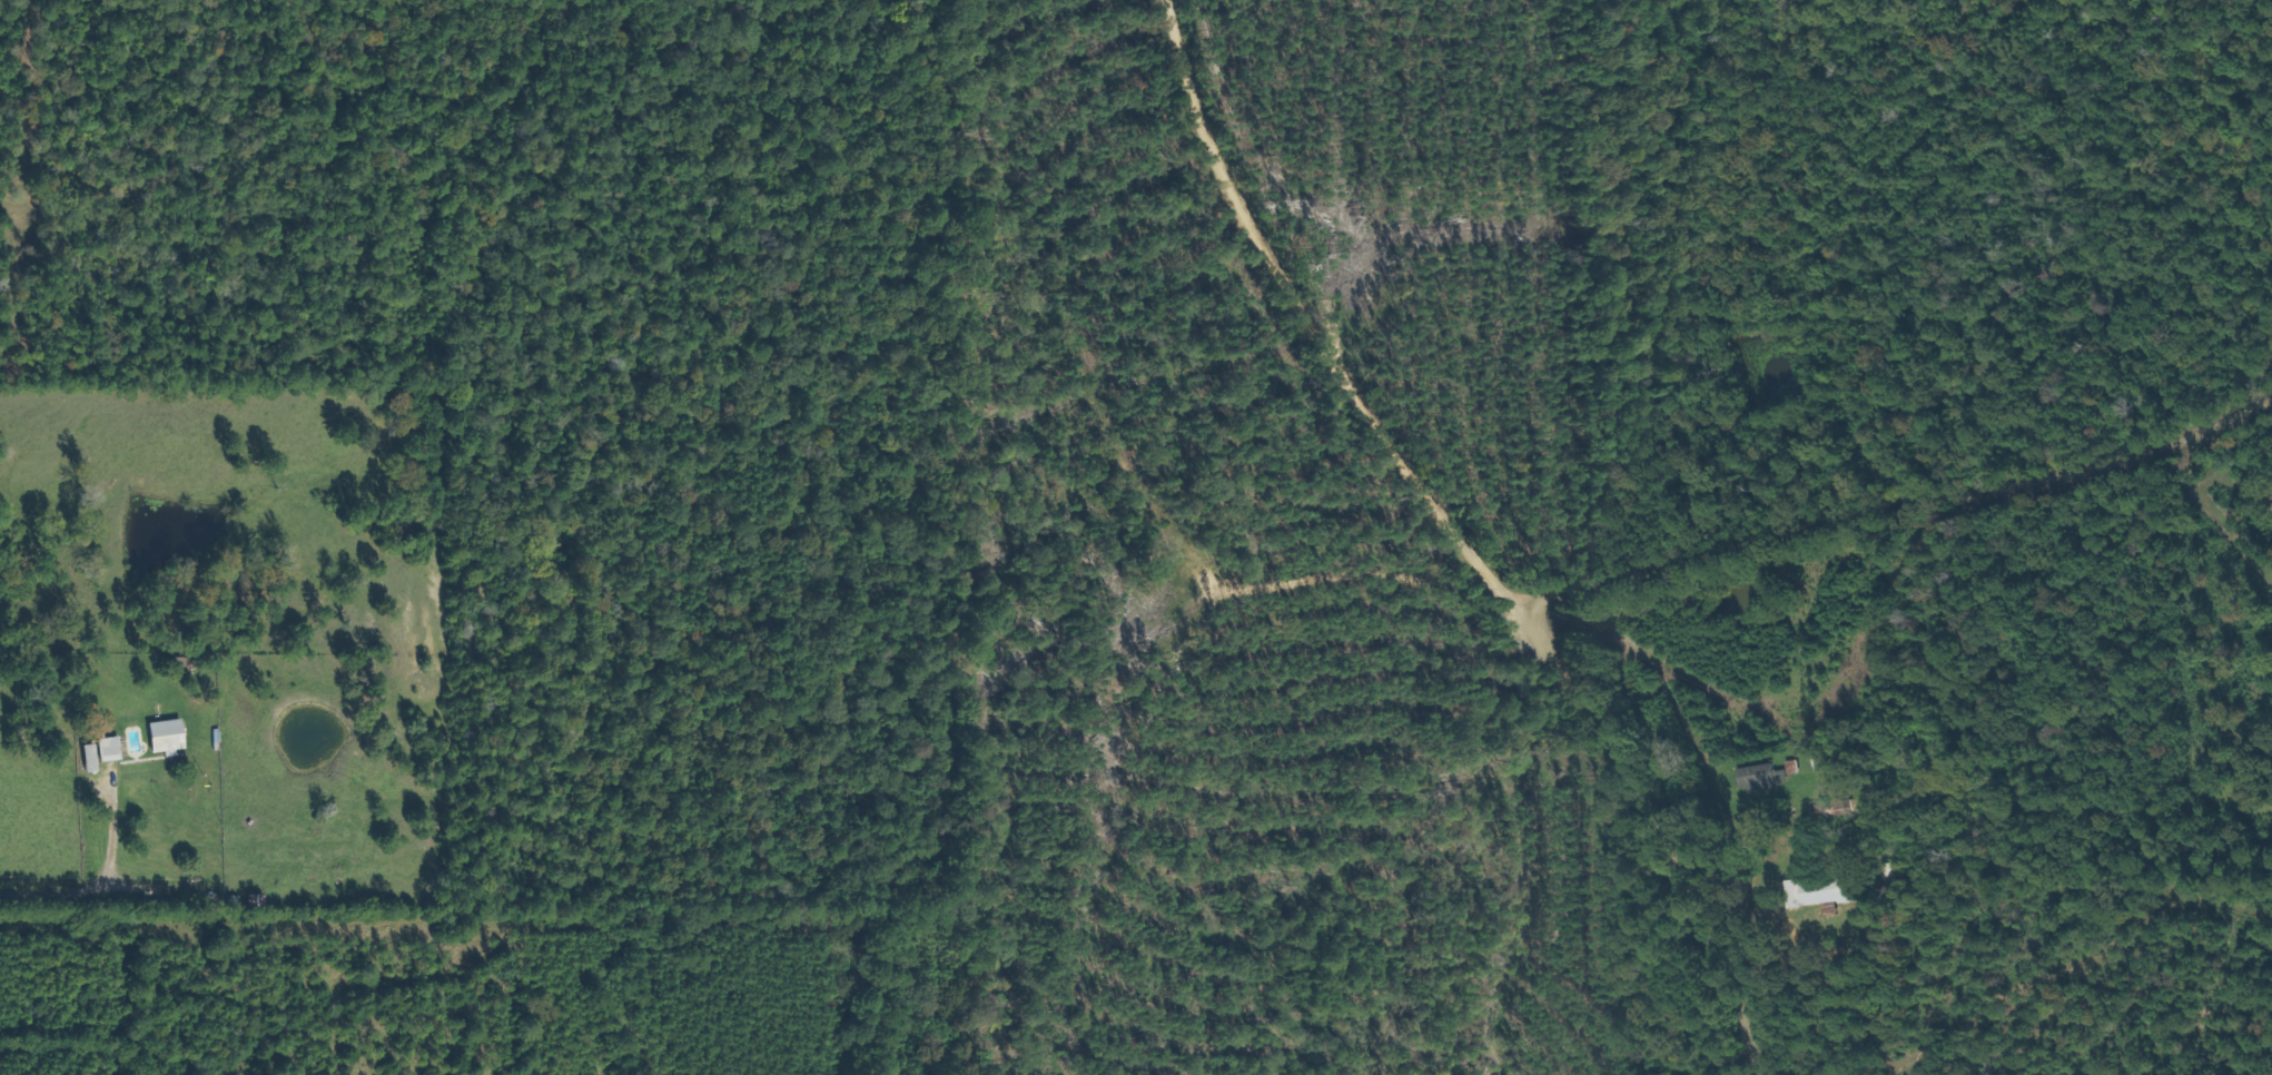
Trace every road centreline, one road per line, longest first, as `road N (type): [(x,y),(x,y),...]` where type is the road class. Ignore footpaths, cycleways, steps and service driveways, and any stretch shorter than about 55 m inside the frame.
road 1 (residential): [(1725,1074),(1722,1053),(1541,726),(1519,627),(1386,487),(1386,465),(1332,405),(1315,361),(1271,322),(1155,0)]
road 2 (residential): [(1519,627),(1888,521),(2037,493),(2271,403)]

